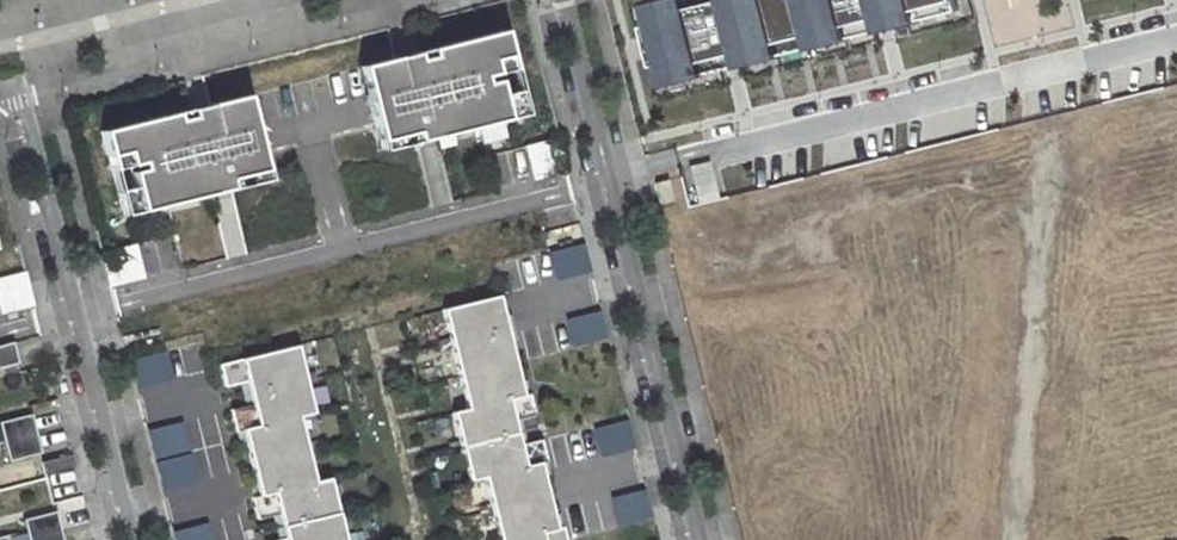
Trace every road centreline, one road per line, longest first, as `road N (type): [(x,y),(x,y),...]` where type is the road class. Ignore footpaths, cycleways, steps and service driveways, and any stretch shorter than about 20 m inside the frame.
road 1 (residential): [(700,539),(565,0)]
road 2 (residential): [(132,539),(19,103),(0,90)]

